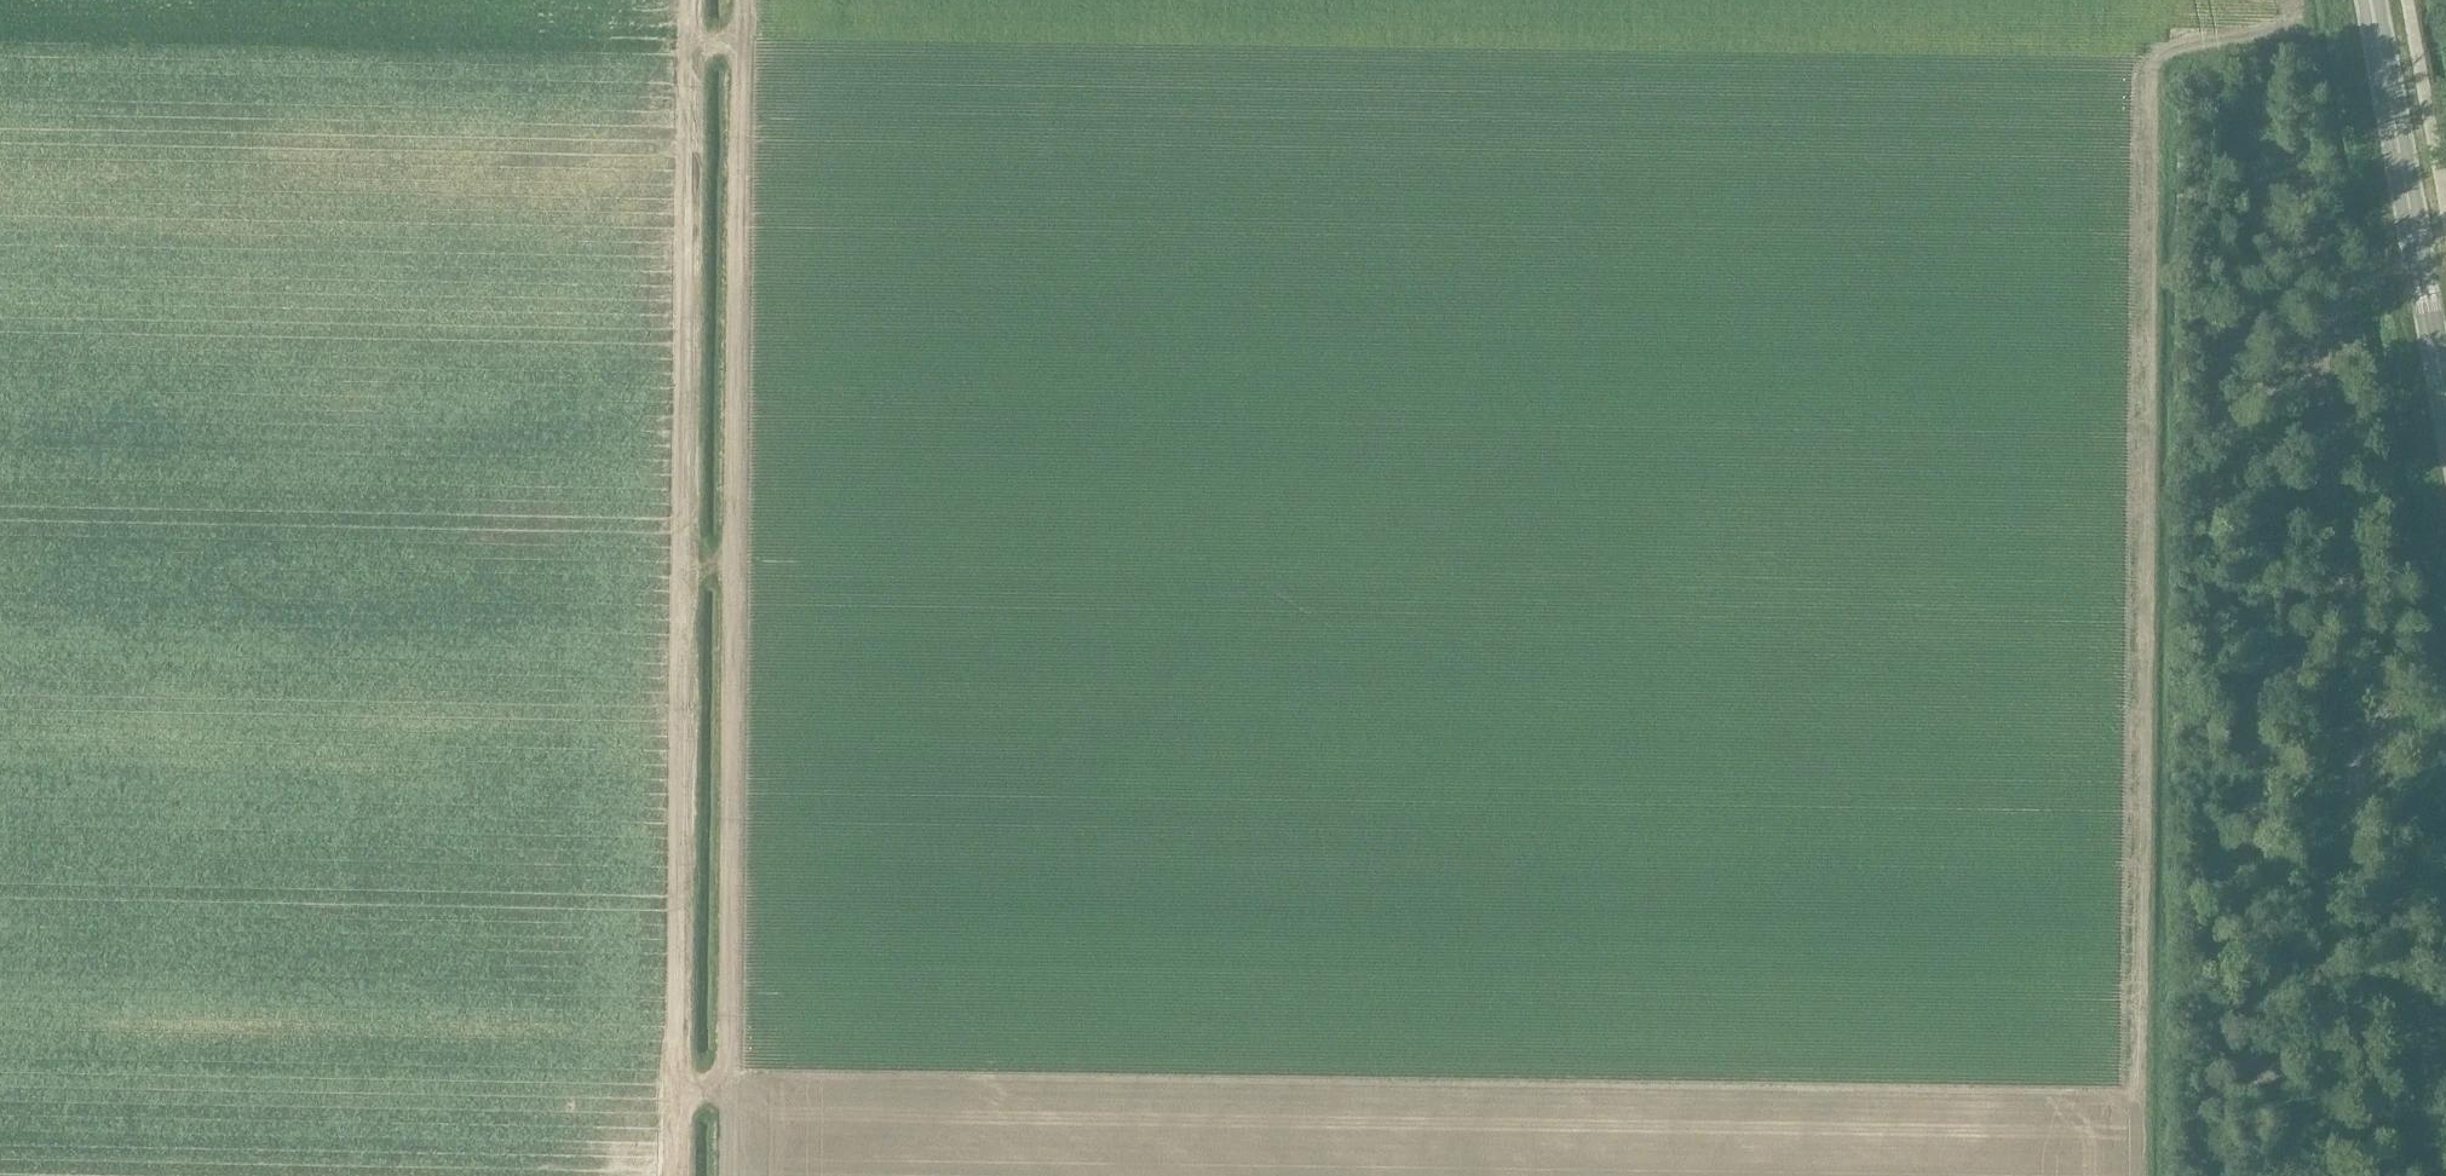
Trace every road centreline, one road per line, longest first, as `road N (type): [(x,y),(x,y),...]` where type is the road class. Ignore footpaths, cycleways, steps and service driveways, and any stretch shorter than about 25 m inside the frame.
road 1 (secondary): [(2445,406),(2371,0)]

